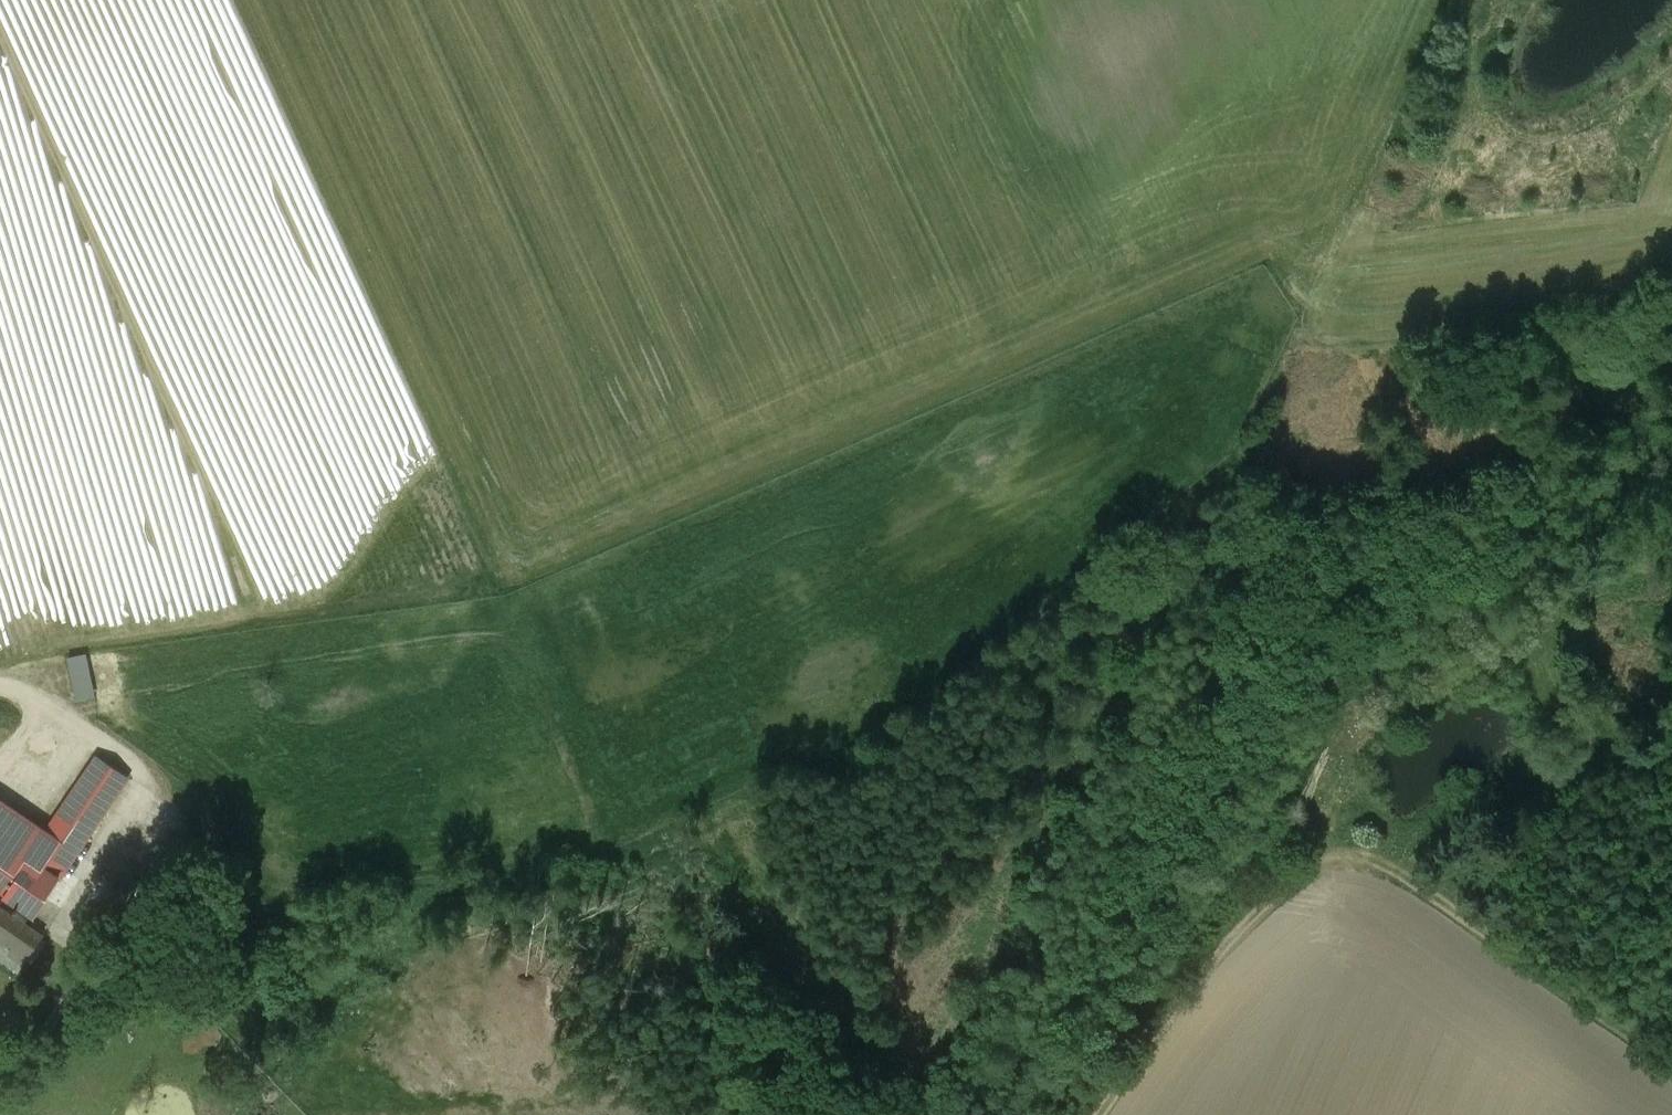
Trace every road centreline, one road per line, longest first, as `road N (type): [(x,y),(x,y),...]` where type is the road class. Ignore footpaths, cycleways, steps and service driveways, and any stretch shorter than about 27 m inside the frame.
road 1 (track): [(1104,1114),(1194,985),(1285,892),(1335,861),(1361,859),(1404,877),(1671,1064)]
road 2 (track): [(0,687),(85,725),(239,870),(268,887),(517,855)]

